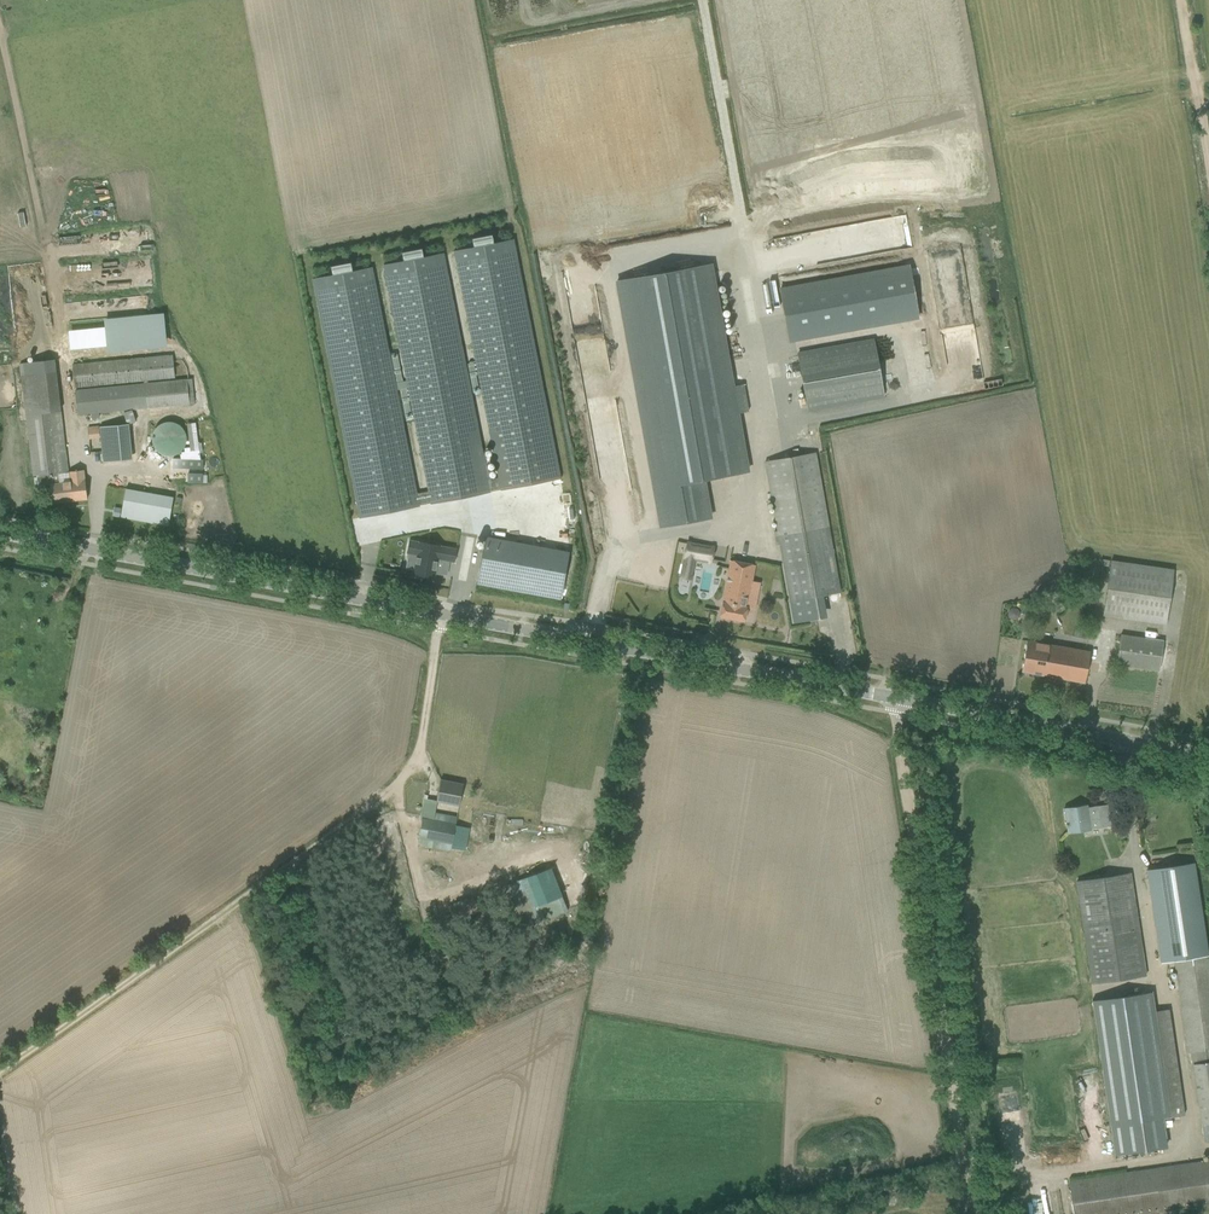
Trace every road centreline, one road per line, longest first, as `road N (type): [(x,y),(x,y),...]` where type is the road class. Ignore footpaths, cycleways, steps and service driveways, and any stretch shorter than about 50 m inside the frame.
road 1 (tertiary): [(1208,758),(0,534)]
road 2 (track): [(0,1065),(317,848),(398,781),(422,745),(449,601)]
road 3 (track): [(969,1196),(895,699)]
road 4 (track): [(1180,0),(1208,179)]

